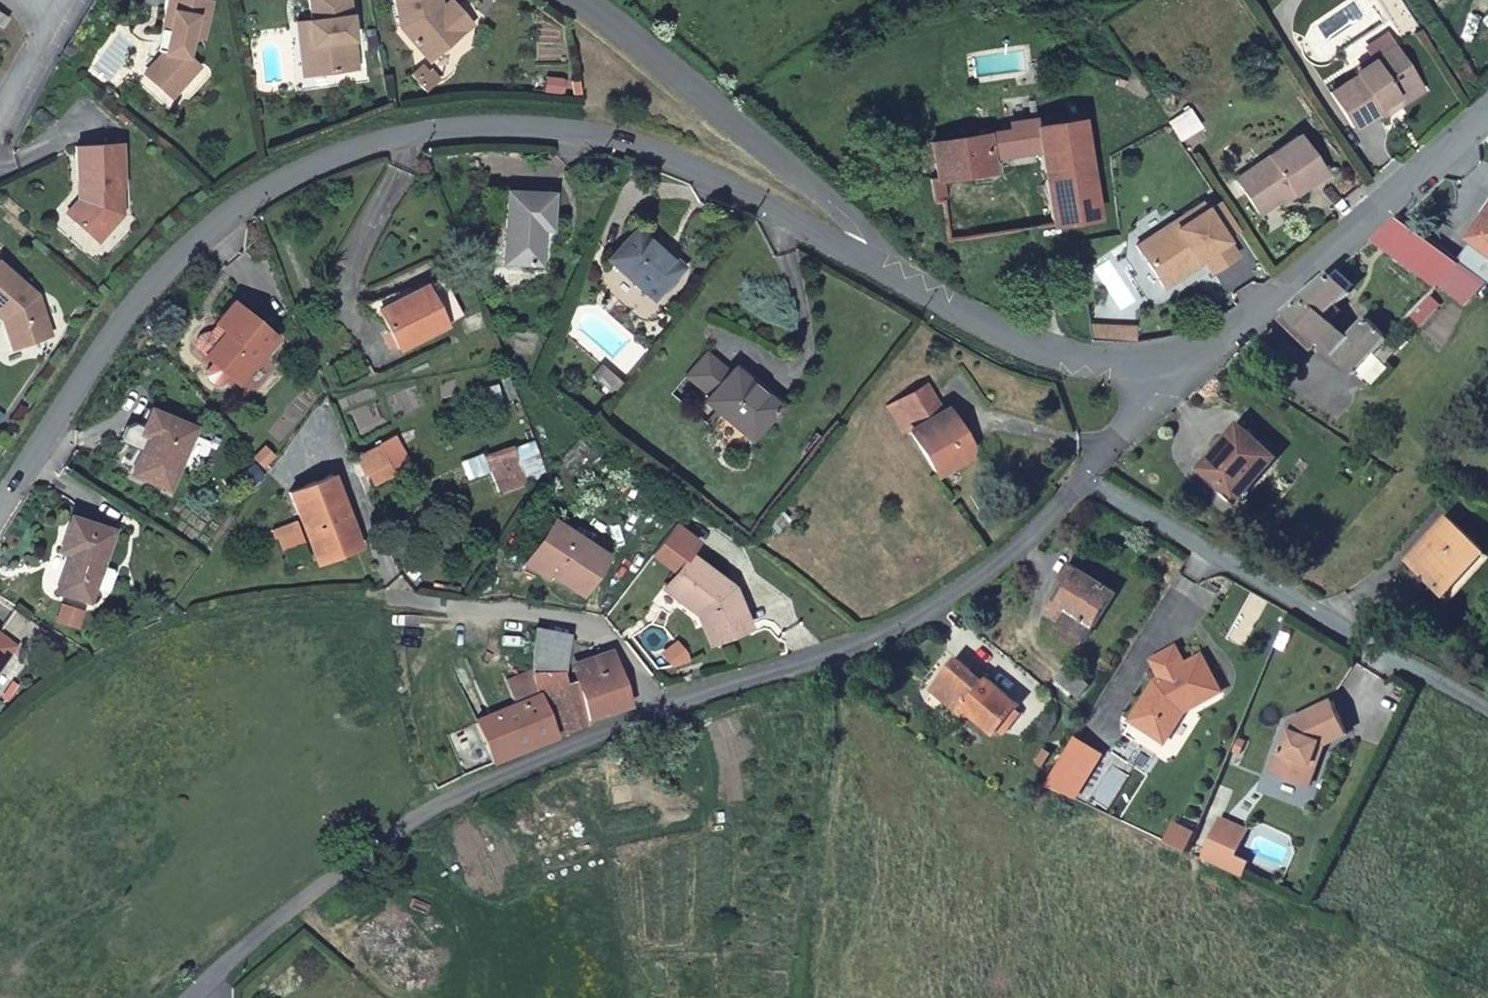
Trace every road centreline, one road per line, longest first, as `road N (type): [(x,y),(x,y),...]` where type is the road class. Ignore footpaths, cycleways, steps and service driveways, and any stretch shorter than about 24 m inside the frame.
road 1 (residential): [(0,507),(128,315),(185,250),(249,199),(323,161),(400,137),(472,128),(585,133),(731,187),(863,256)]
road 2 (residential): [(649,711),(491,777),(379,840),(190,997)]
road 3 (residential): [(1087,476),(972,581),(905,622),(649,711)]
road 4 (residential): [(1087,476),(1487,715)]
road 5 (residential): [(581,0),(847,217),(863,233),(863,256)]
road 6 (residential): [(863,256),(1028,348),(1093,362),(1151,360),(1206,345)]
road 7 (residential): [(1206,345),(1487,107)]
road 8 (residential): [(649,711),(623,655),(606,636),(580,624),(386,599)]
road 9 (residential): [(1206,345),(1087,476)]
road 10 (residential): [(57,0),(0,116)]

